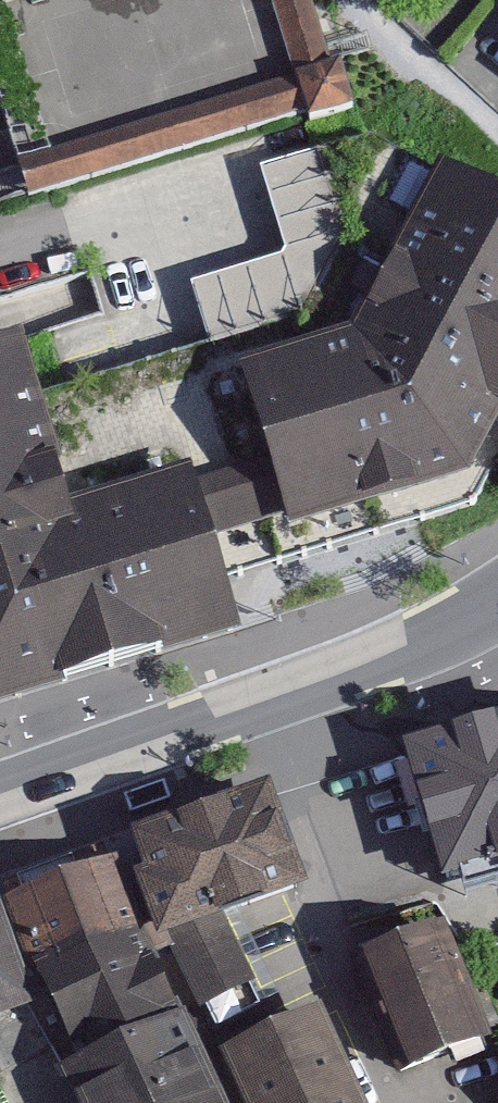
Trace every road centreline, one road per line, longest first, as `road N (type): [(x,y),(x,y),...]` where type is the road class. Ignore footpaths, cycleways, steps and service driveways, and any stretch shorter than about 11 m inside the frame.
road 1 (tertiary): [(497,604),(385,658),(0,792)]

